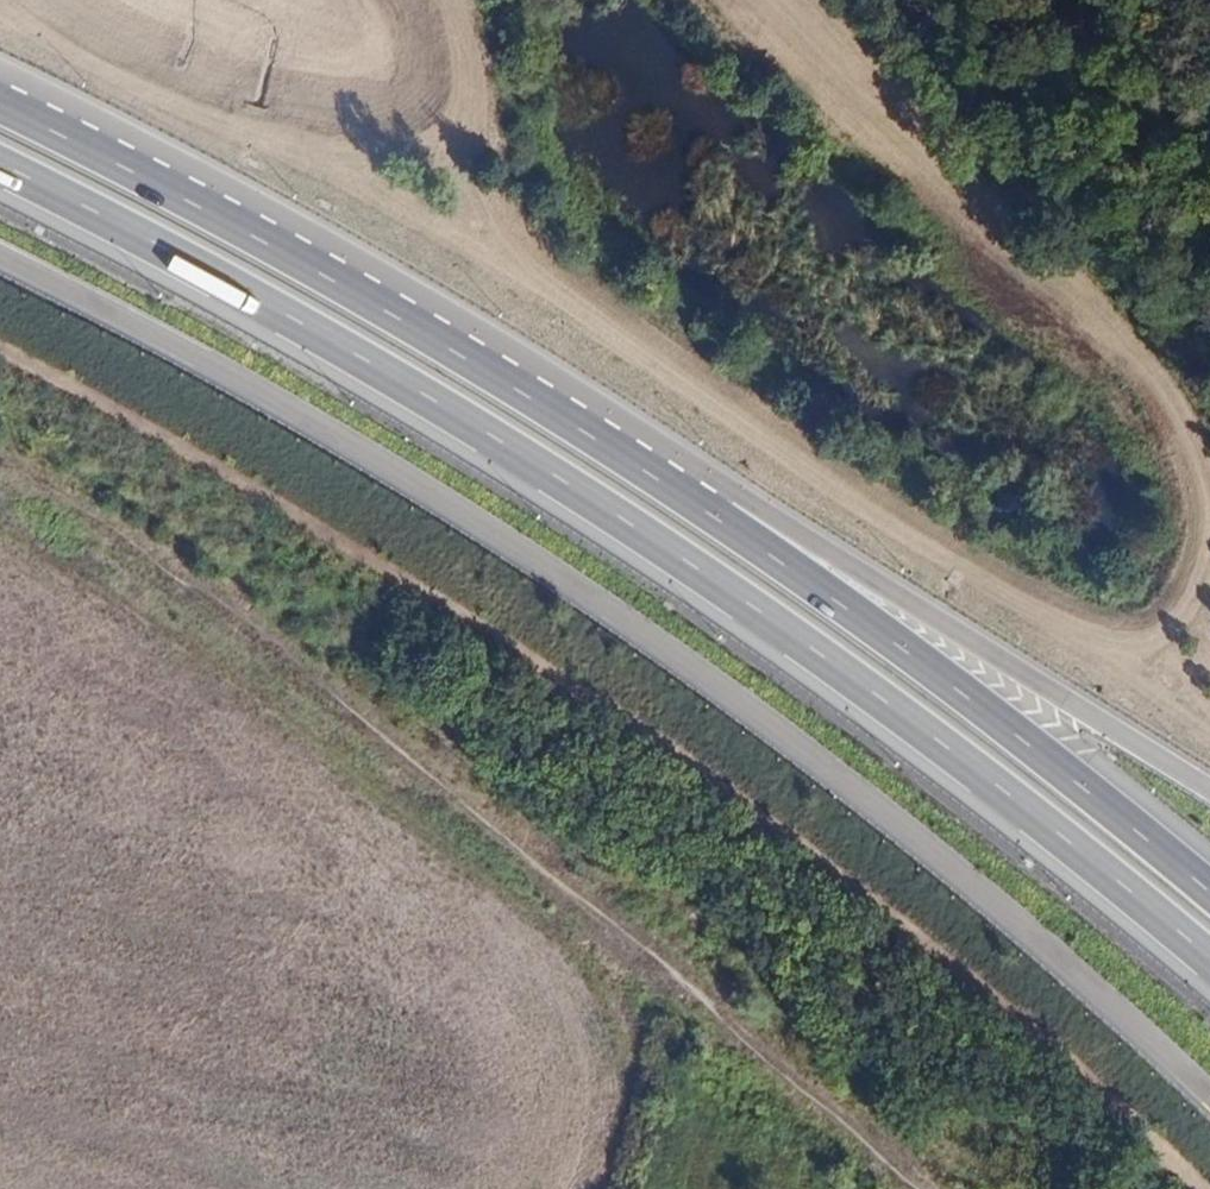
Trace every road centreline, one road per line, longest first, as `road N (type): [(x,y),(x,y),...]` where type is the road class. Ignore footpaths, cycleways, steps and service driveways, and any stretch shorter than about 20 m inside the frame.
road 1 (motorway): [(0,257),(317,422),(579,592),(935,848),(1209,1096)]
road 2 (track): [(1202,1188),(1006,1007),(529,655),(408,578),(0,364)]
road 3 (motorway): [(0,167),(344,350),(716,579),(1209,965)]
road 4 (track): [(0,490),(108,550),(369,740),(661,1004),(805,1103),(903,1188)]
road 5 (motorway): [(729,511),(374,302),(0,103)]
road 6 (motorway): [(1209,893),(729,511)]
road 7 (motorway): [(1209,795),(729,511)]

